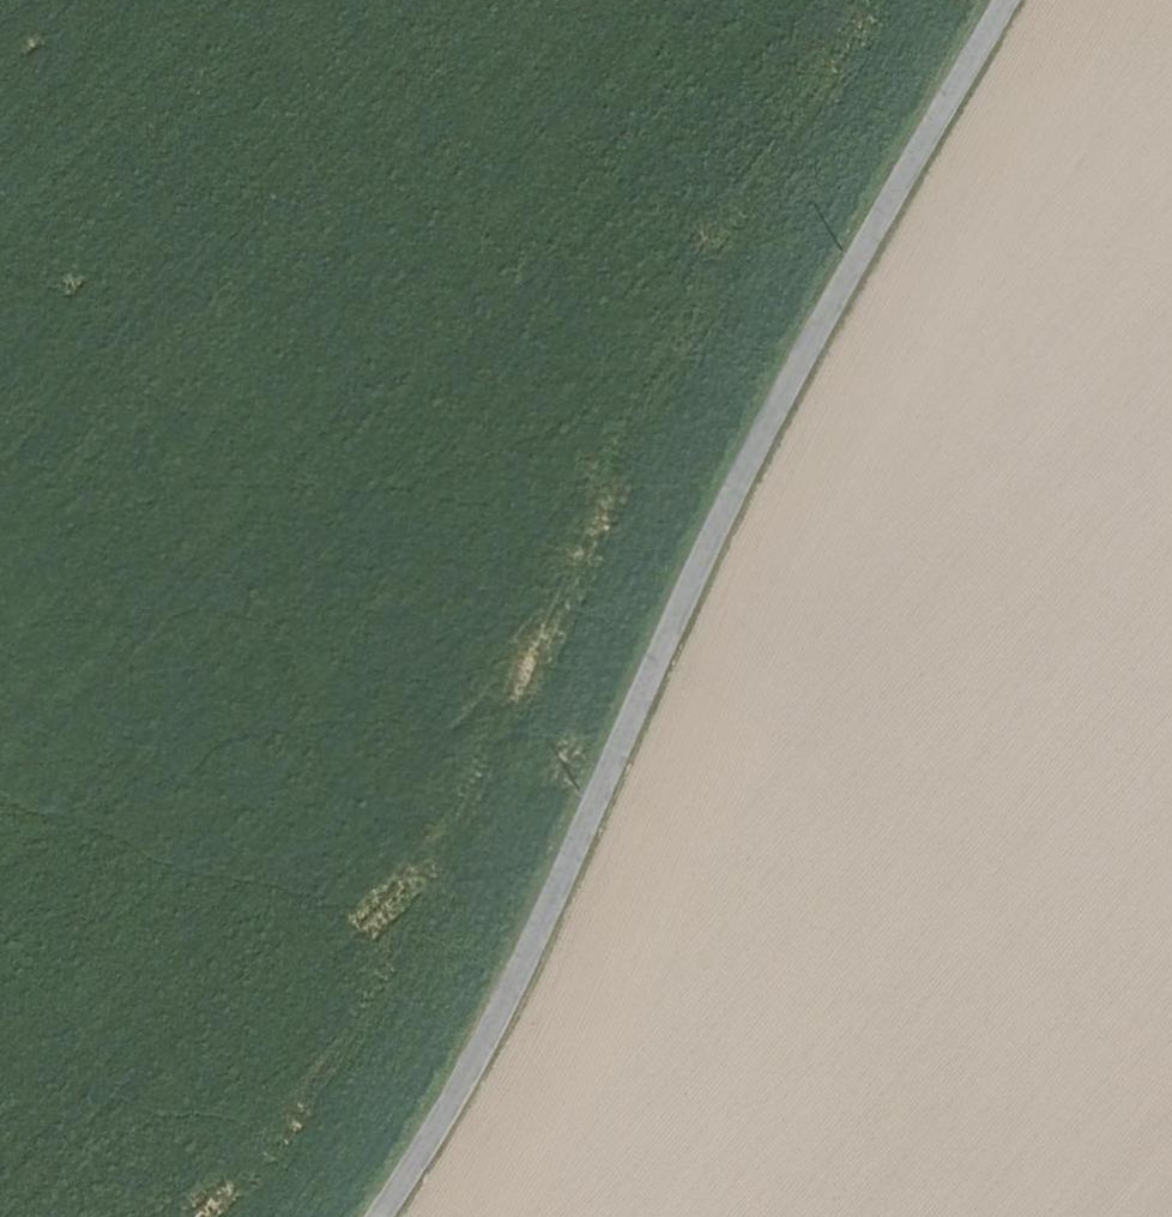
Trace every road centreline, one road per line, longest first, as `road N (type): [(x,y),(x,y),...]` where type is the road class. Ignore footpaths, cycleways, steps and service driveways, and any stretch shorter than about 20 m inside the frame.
road 1 (unclassified): [(371,1216),(828,346),(1069,0)]

